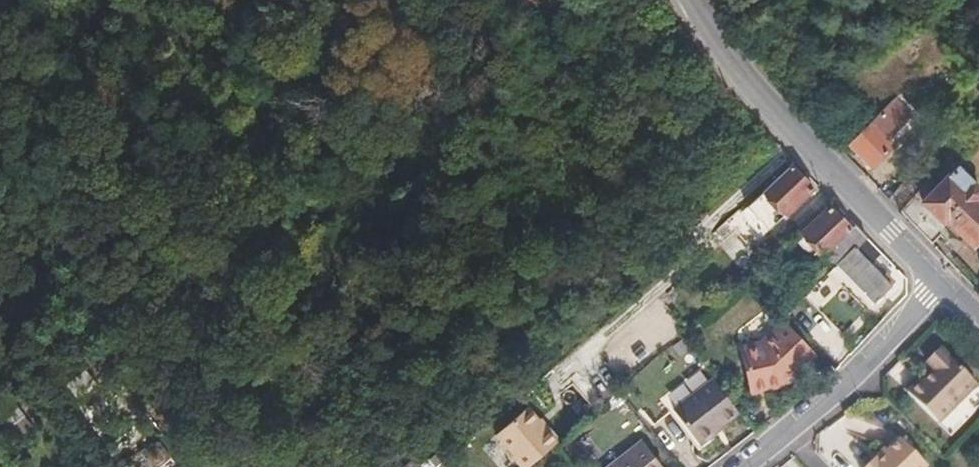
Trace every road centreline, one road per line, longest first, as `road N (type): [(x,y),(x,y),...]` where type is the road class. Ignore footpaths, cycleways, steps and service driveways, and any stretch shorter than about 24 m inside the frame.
road 1 (tertiary): [(696,0),(745,73),(945,287)]
road 2 (residential): [(945,287),(817,413),(748,466)]

